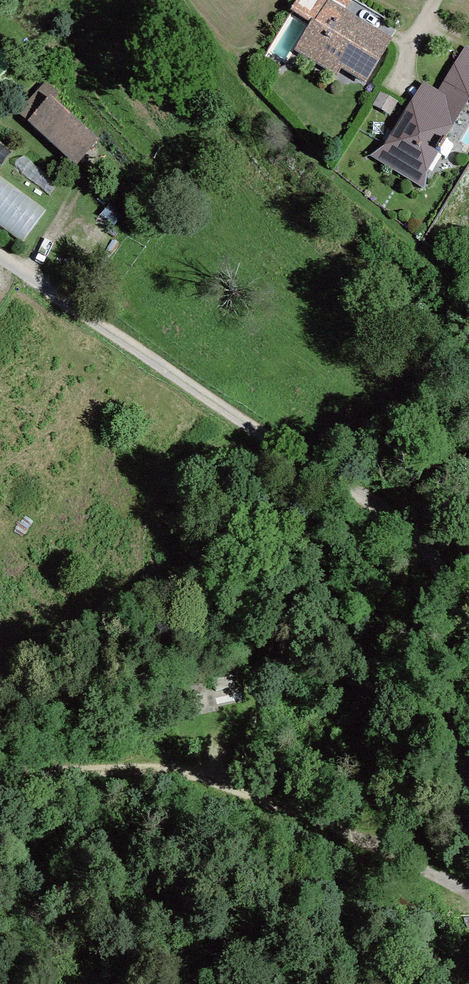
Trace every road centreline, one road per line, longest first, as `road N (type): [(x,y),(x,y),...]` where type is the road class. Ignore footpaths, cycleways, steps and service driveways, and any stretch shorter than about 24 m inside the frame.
road 1 (track): [(0,251),(192,390),(410,528),(449,584),(468,670)]
road 2 (residential): [(171,769),(468,885)]
road 3 (track): [(0,779),(171,769)]

